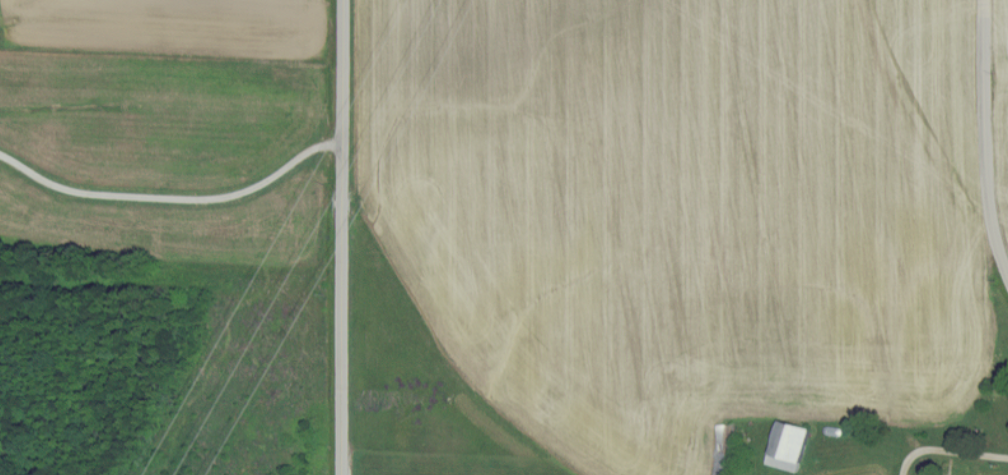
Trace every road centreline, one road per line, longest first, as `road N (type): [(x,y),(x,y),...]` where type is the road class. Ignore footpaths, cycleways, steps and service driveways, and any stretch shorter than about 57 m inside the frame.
road 1 (residential): [(342,474),(346,0)]
road 2 (residential): [(1007,269),(984,170),(982,0)]

